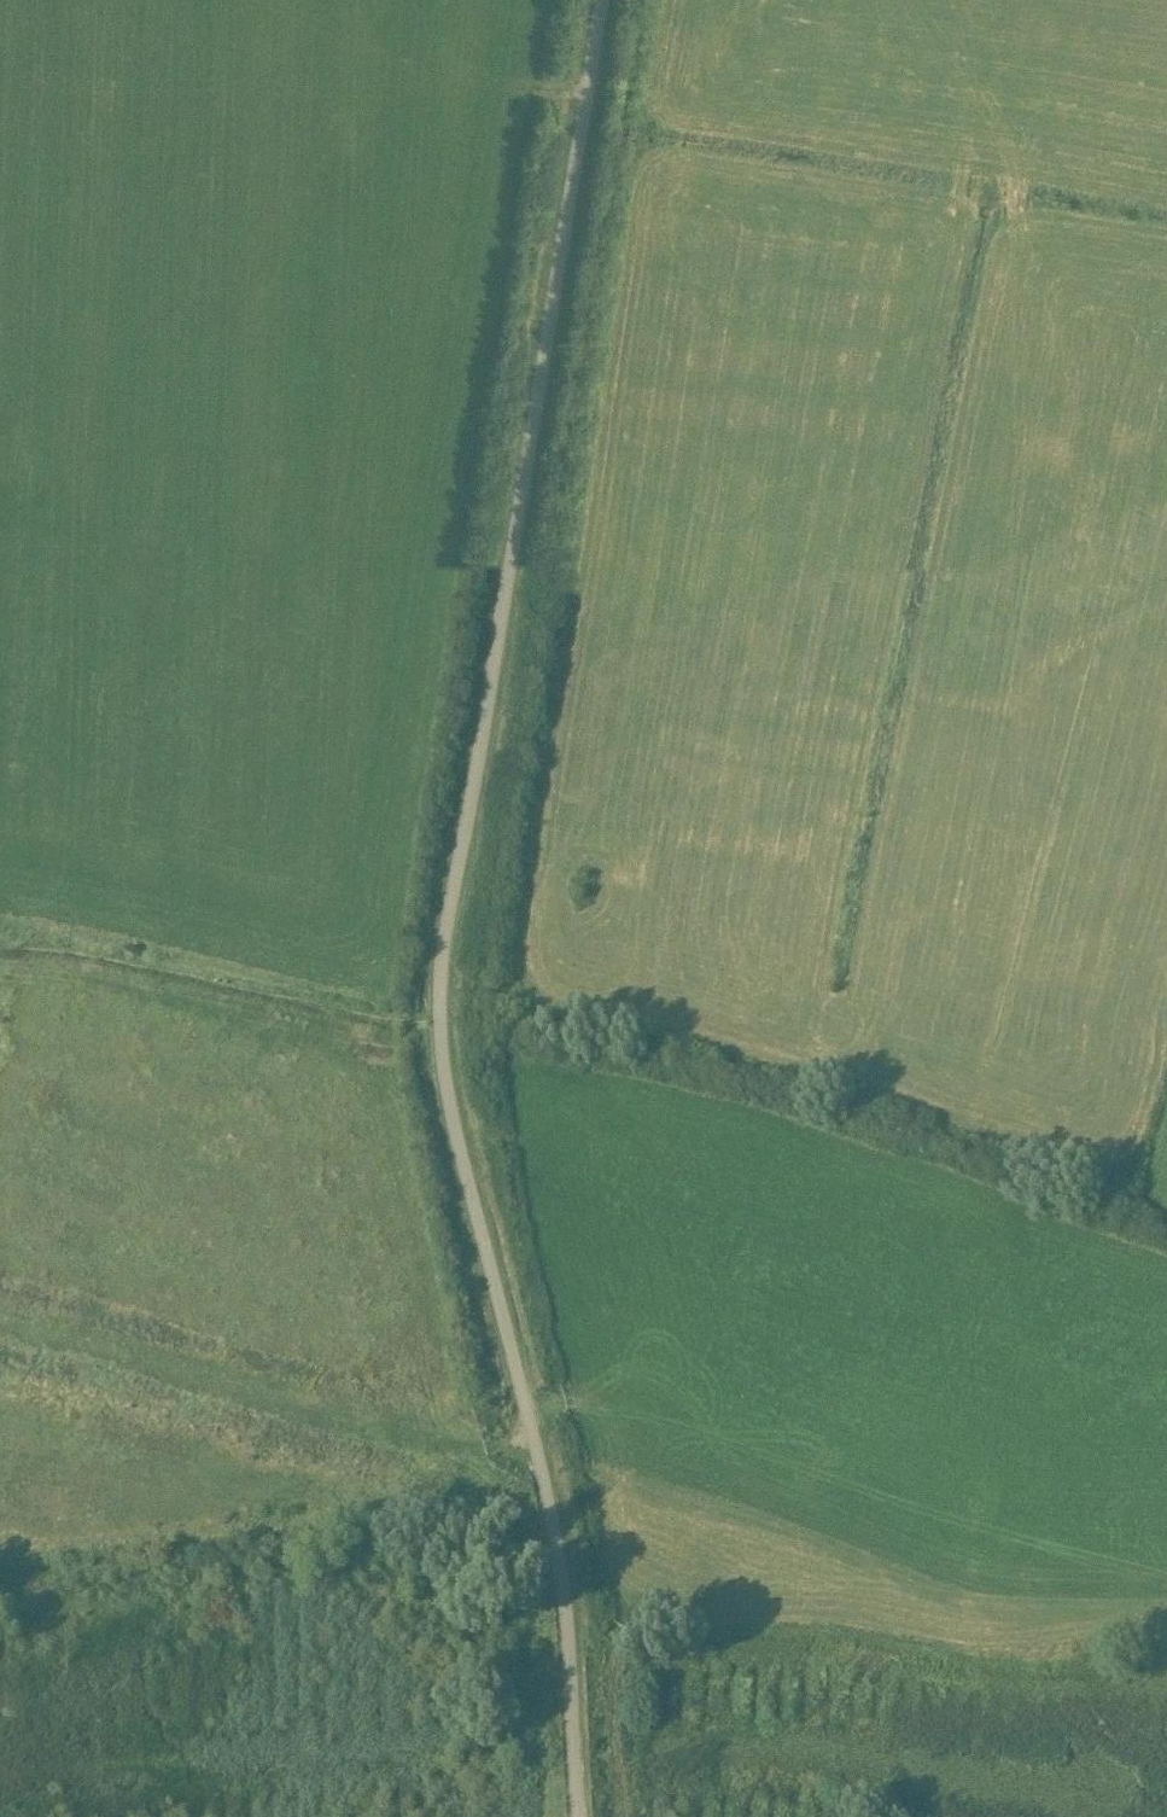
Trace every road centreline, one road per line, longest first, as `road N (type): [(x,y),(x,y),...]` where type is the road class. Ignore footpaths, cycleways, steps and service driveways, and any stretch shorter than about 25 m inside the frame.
road 1 (unclassified): [(580,1816),(559,1561),(452,1095),(444,1017),(605,0)]

